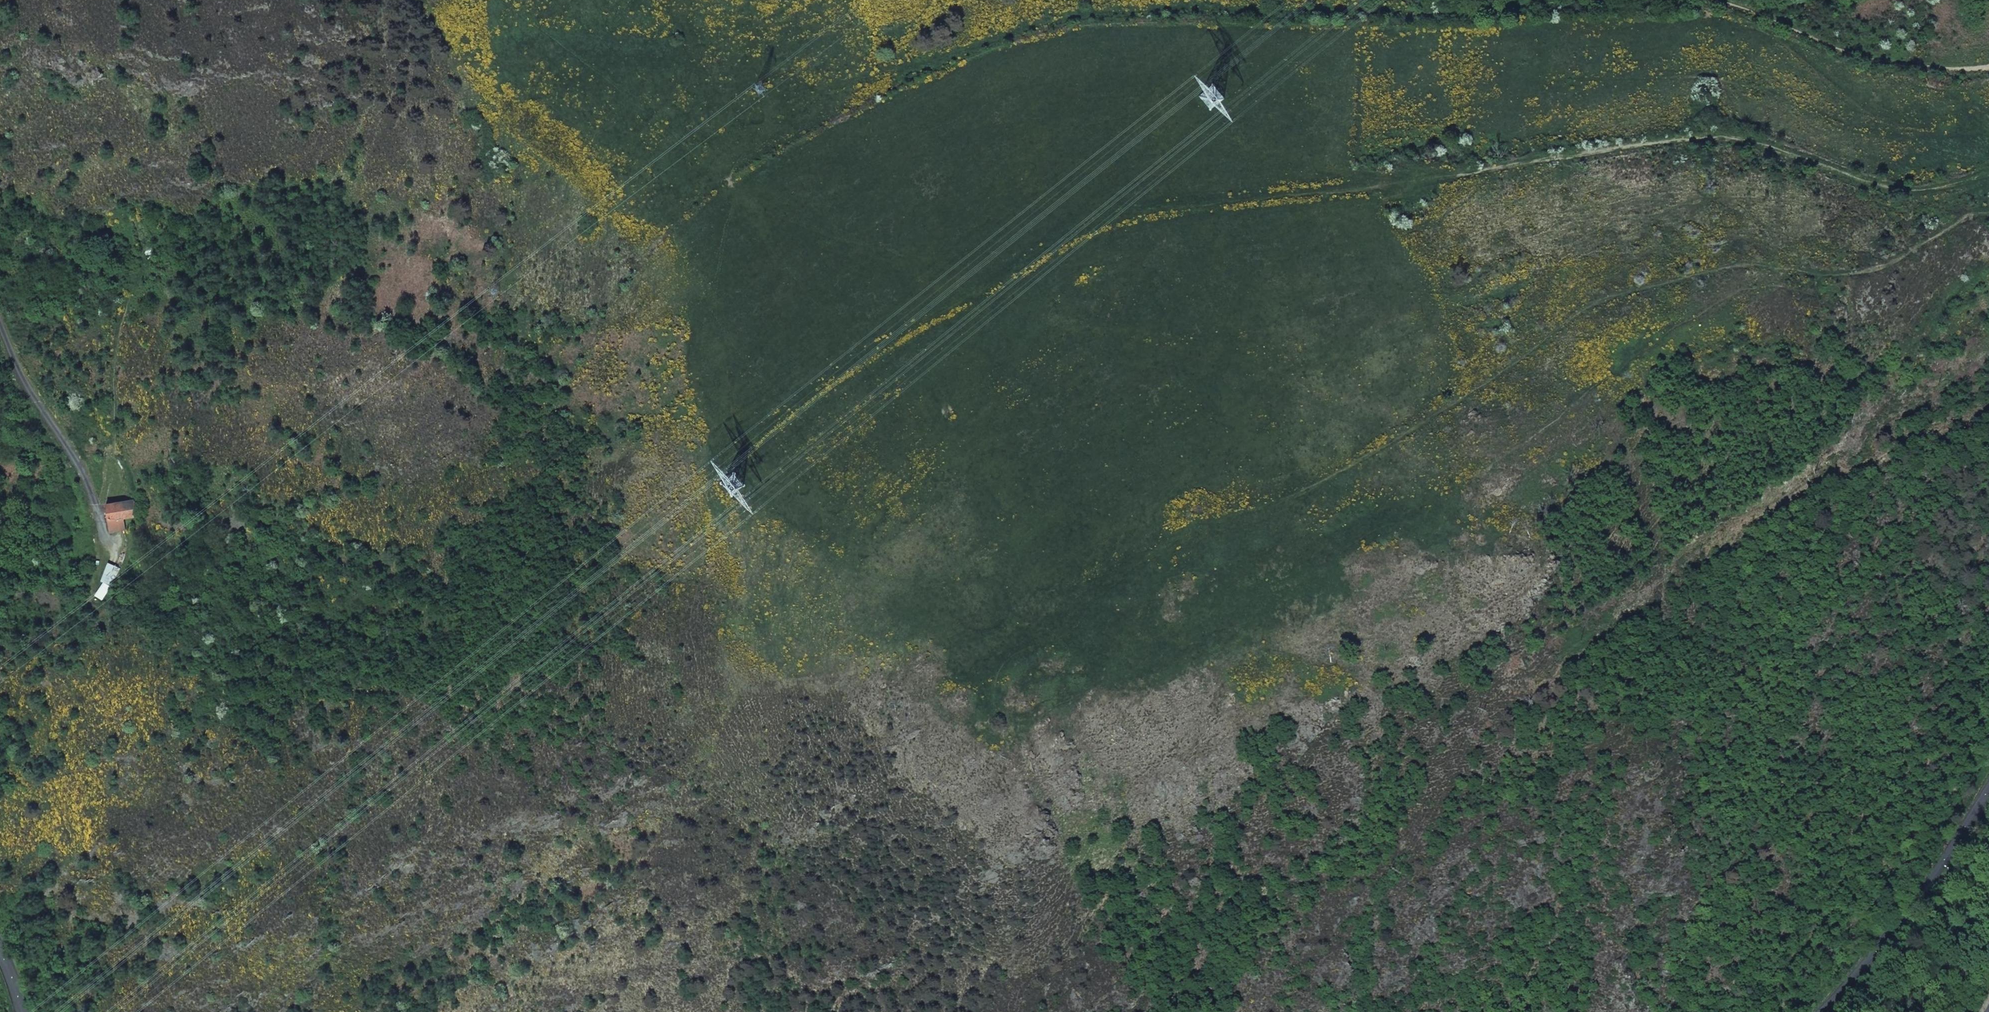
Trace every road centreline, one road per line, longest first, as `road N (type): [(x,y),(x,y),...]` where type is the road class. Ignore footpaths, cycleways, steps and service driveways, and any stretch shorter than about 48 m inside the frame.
road 1 (track): [(1988,173),(1903,190),(1750,140),(1680,139),(1137,216),(1090,231),(893,341),(822,389),(743,463)]
road 2 (secondary): [(1988,789),(1892,932),(1811,1011)]
road 3 (track): [(1988,67),(1848,51),(1727,0)]

